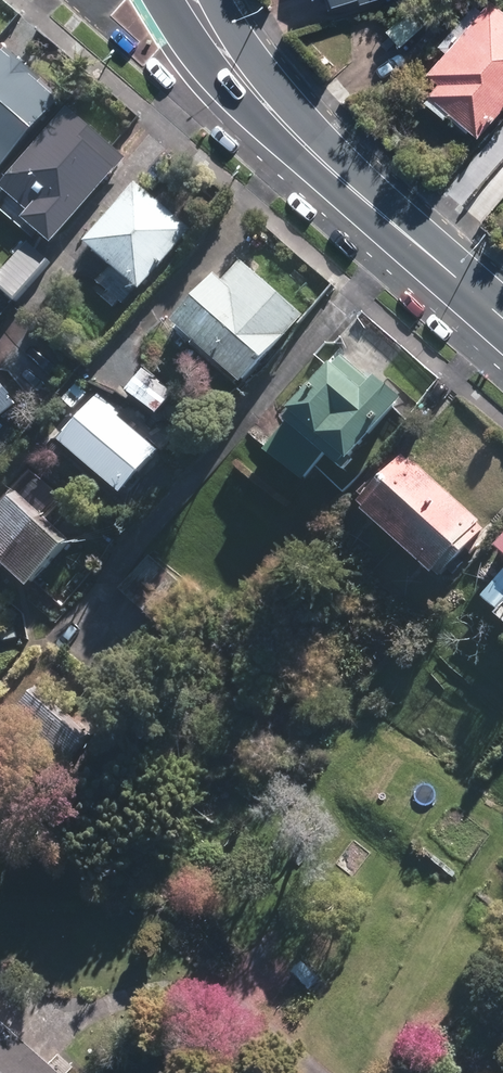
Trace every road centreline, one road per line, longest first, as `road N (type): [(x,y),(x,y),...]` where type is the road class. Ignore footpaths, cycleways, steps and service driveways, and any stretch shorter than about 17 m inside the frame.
road 1 (primary): [(193,0),(276,116),(502,320)]

